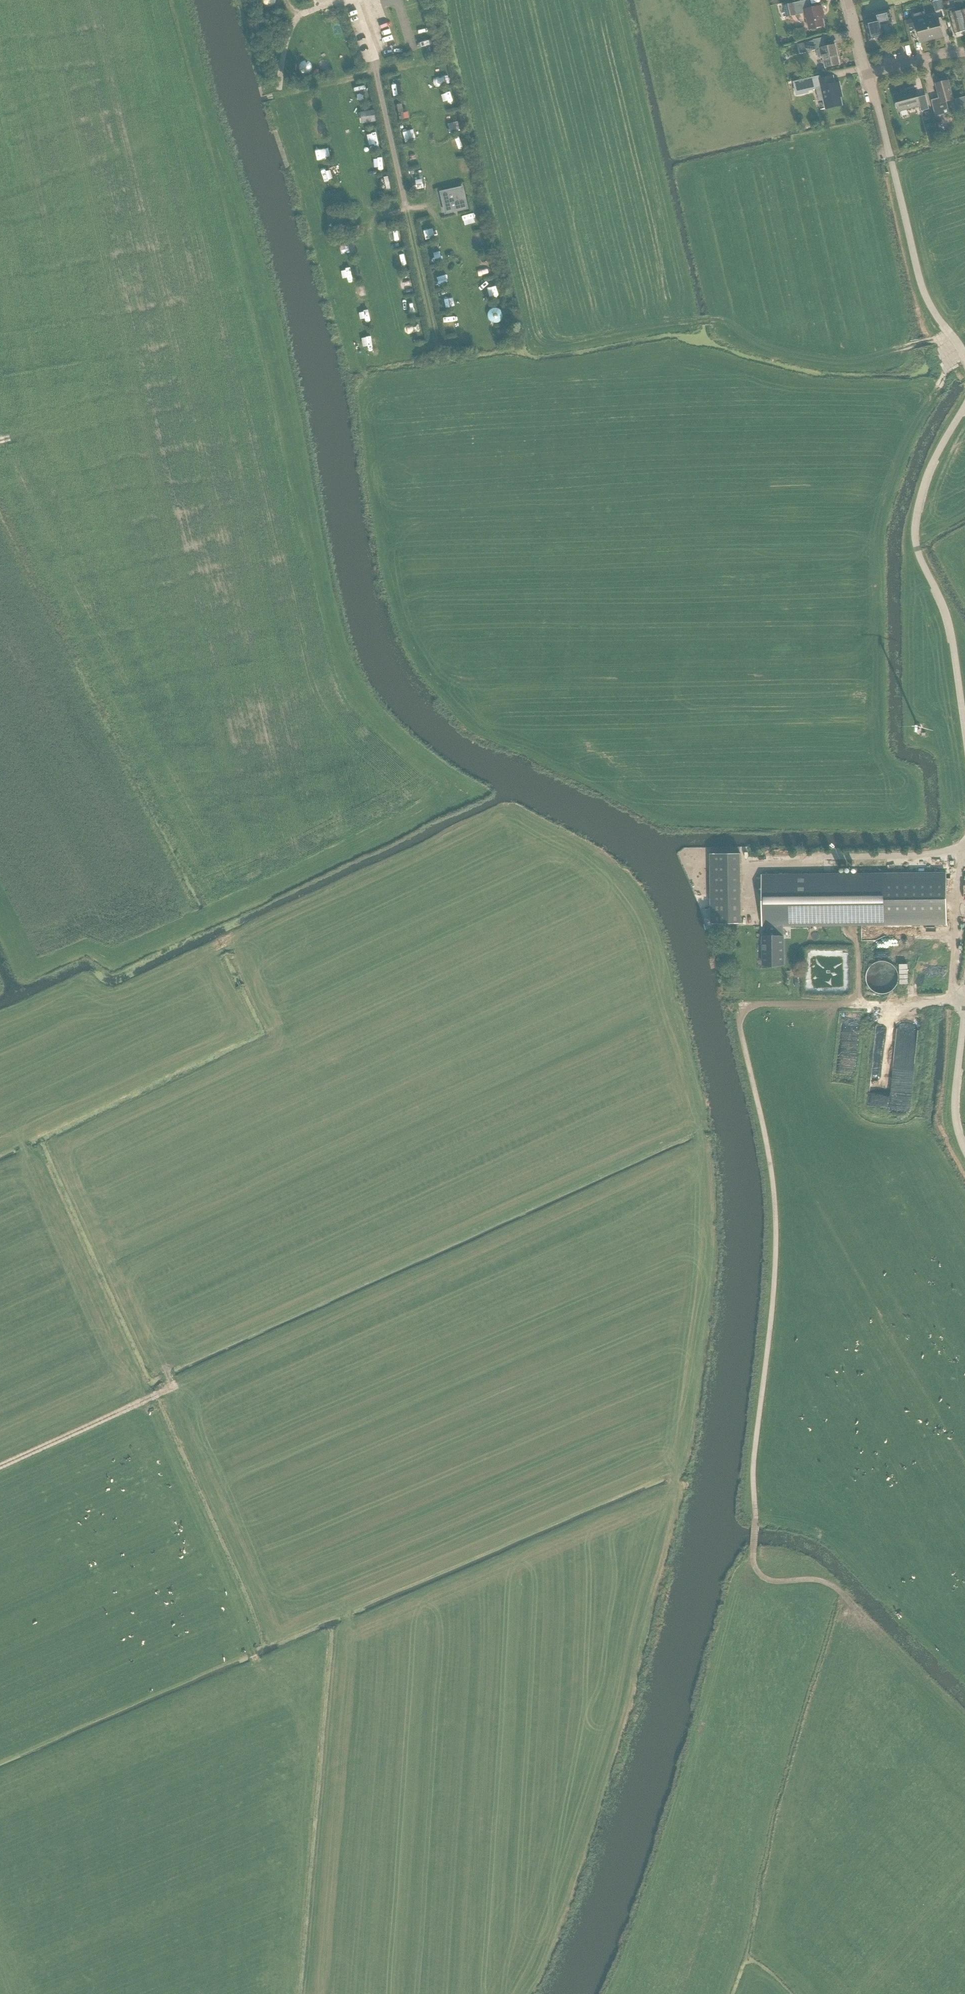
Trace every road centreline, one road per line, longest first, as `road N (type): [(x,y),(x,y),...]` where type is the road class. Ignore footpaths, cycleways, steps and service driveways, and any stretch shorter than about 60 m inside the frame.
road 1 (track): [(964,1001),(743,1012),(741,1037),(767,1156),(775,1272),(754,1483),(755,1564),(768,1580),(823,1582),(849,1599)]
road 2 (unclassified): [(964,716),(951,625),(918,535),(935,468),(964,410)]
road 3 (unclassified): [(964,357),(922,284),(868,75)]
road 4 (track): [(0,1466),(174,1387),(165,1368)]
road 5 (track): [(280,88),(444,57)]

